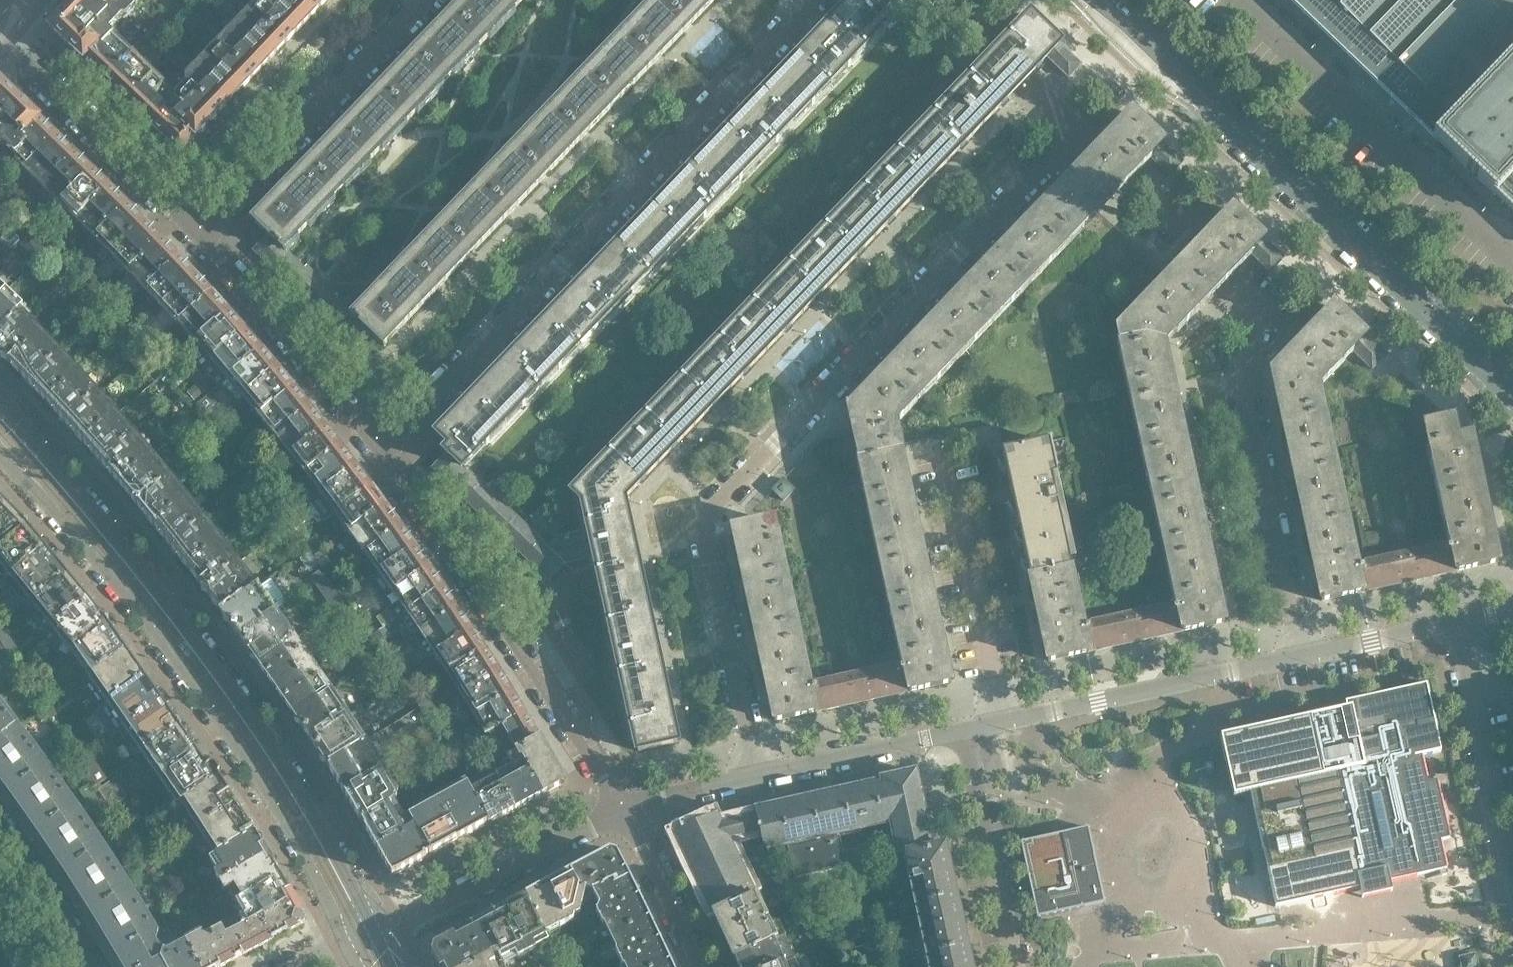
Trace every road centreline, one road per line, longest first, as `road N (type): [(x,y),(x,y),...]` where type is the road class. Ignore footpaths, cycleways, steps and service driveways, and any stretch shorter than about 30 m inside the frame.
road 1 (residential): [(1060,132),(714,508),(710,541),(752,771)]
road 2 (tertiary): [(371,940),(291,792),(200,659),(0,405)]
road 3 (residential): [(1300,660),(1247,419),(1253,312),(1060,132)]
road 4 (tertiary): [(0,453),(185,674),(309,864),(350,947)]
road 5 (residential): [(374,427),(804,0)]
road 6 (tertiary): [(1512,393),(1108,0)]
road 7 (residential): [(374,427),(527,628),(629,804)]
road 8 (unclassified): [(1512,259),(1242,0)]
road 9 (residential): [(190,221),(408,0)]
road 10 (residential): [(999,717),(1300,660)]
road 11 (residential): [(371,940),(629,804)]
road 12 (residential): [(190,221),(374,427)]
road 13 (residential): [(0,42),(190,221)]
road 14 (residential): [(999,717),(1005,678),(959,462)]
road 15 (residential): [(752,771),(999,717)]
road 16 (residential): [(1018,966),(987,801),(999,717)]
road 17 (residential): [(1512,871),(1474,686)]
road 18 (residential): [(1060,132),(929,0)]
road 19 (residential): [(707,966),(629,804)]
road 20 (residential): [(1300,660),(1462,626)]
road 21 (residential): [(87,966),(0,831)]
road 22 (residential): [(629,804),(752,771)]

